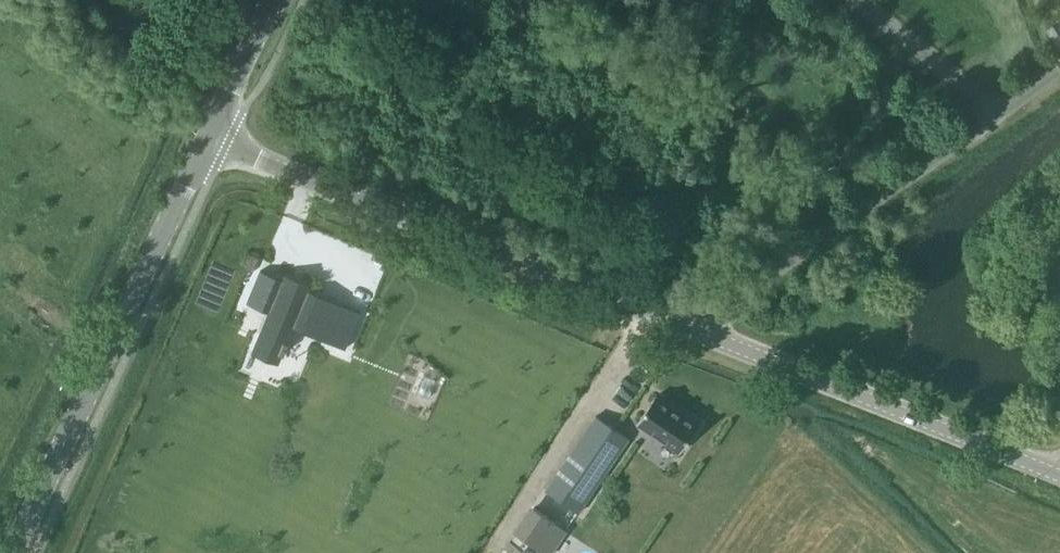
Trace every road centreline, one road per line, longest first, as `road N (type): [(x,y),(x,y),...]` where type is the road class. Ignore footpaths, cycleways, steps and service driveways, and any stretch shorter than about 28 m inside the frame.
road 1 (tertiary): [(224,149),(712,340)]
road 2 (tertiary): [(21,552),(211,143)]
road 3 (tertiary): [(712,340),(1059,476)]
road 4 (unclassified): [(712,340),(726,312),(1001,116)]
road 5 (tertiary): [(211,143),(278,0)]

